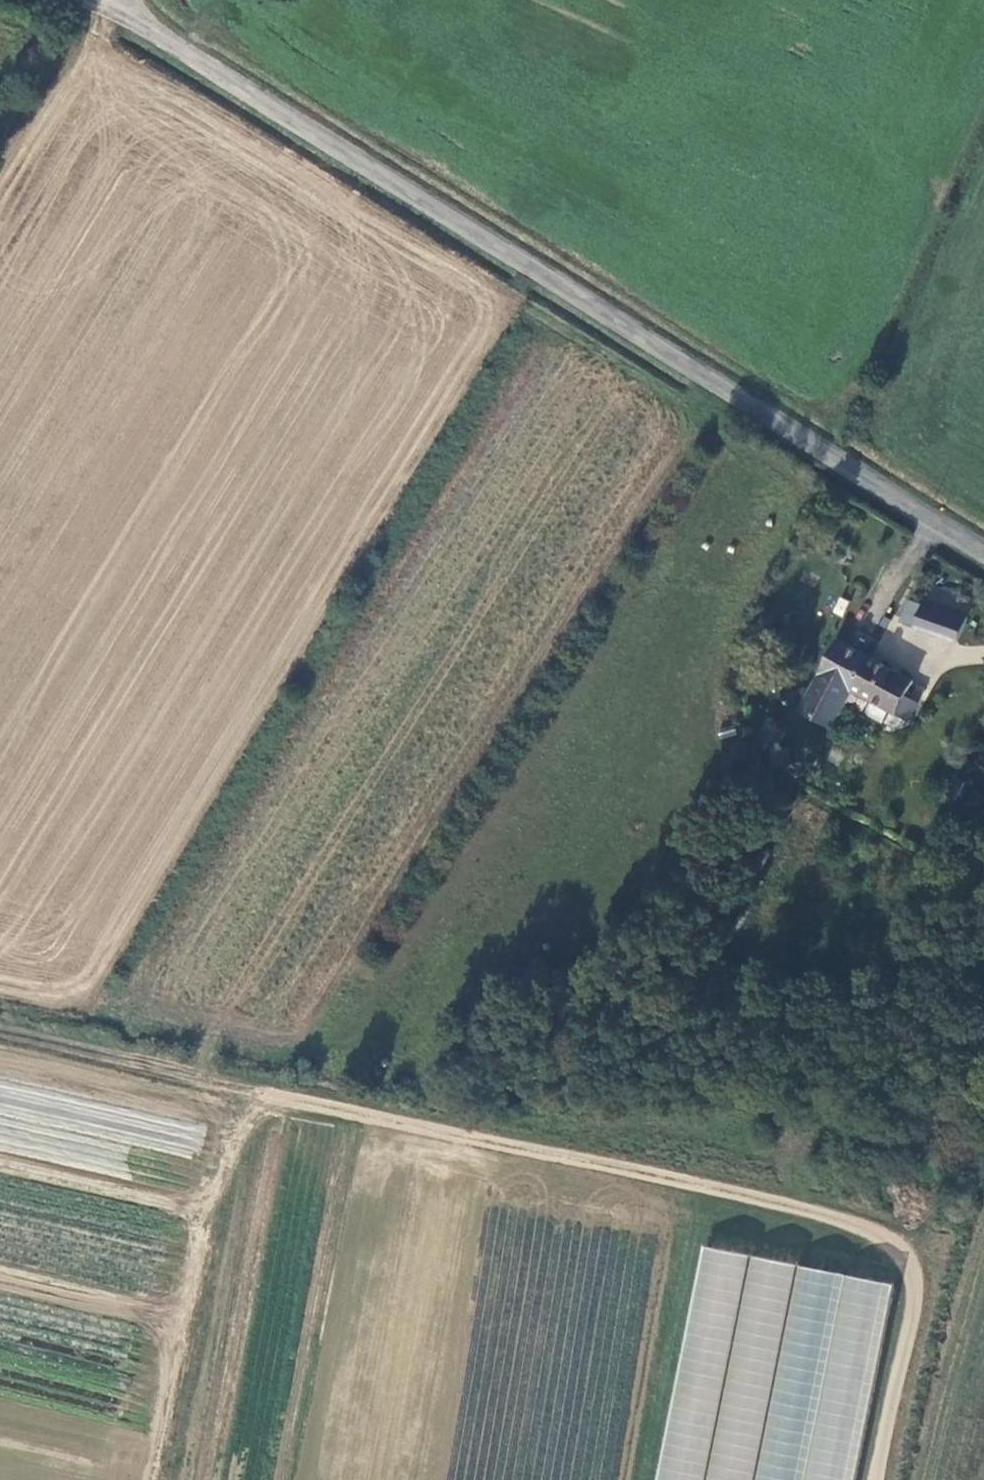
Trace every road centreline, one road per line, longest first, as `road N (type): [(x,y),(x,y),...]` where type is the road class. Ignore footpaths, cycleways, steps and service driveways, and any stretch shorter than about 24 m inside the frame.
road 1 (track): [(0,1028),(843,1215),(899,1247),(919,1289),(881,1479)]
road 2 (unclassified): [(104,0),(983,550)]

